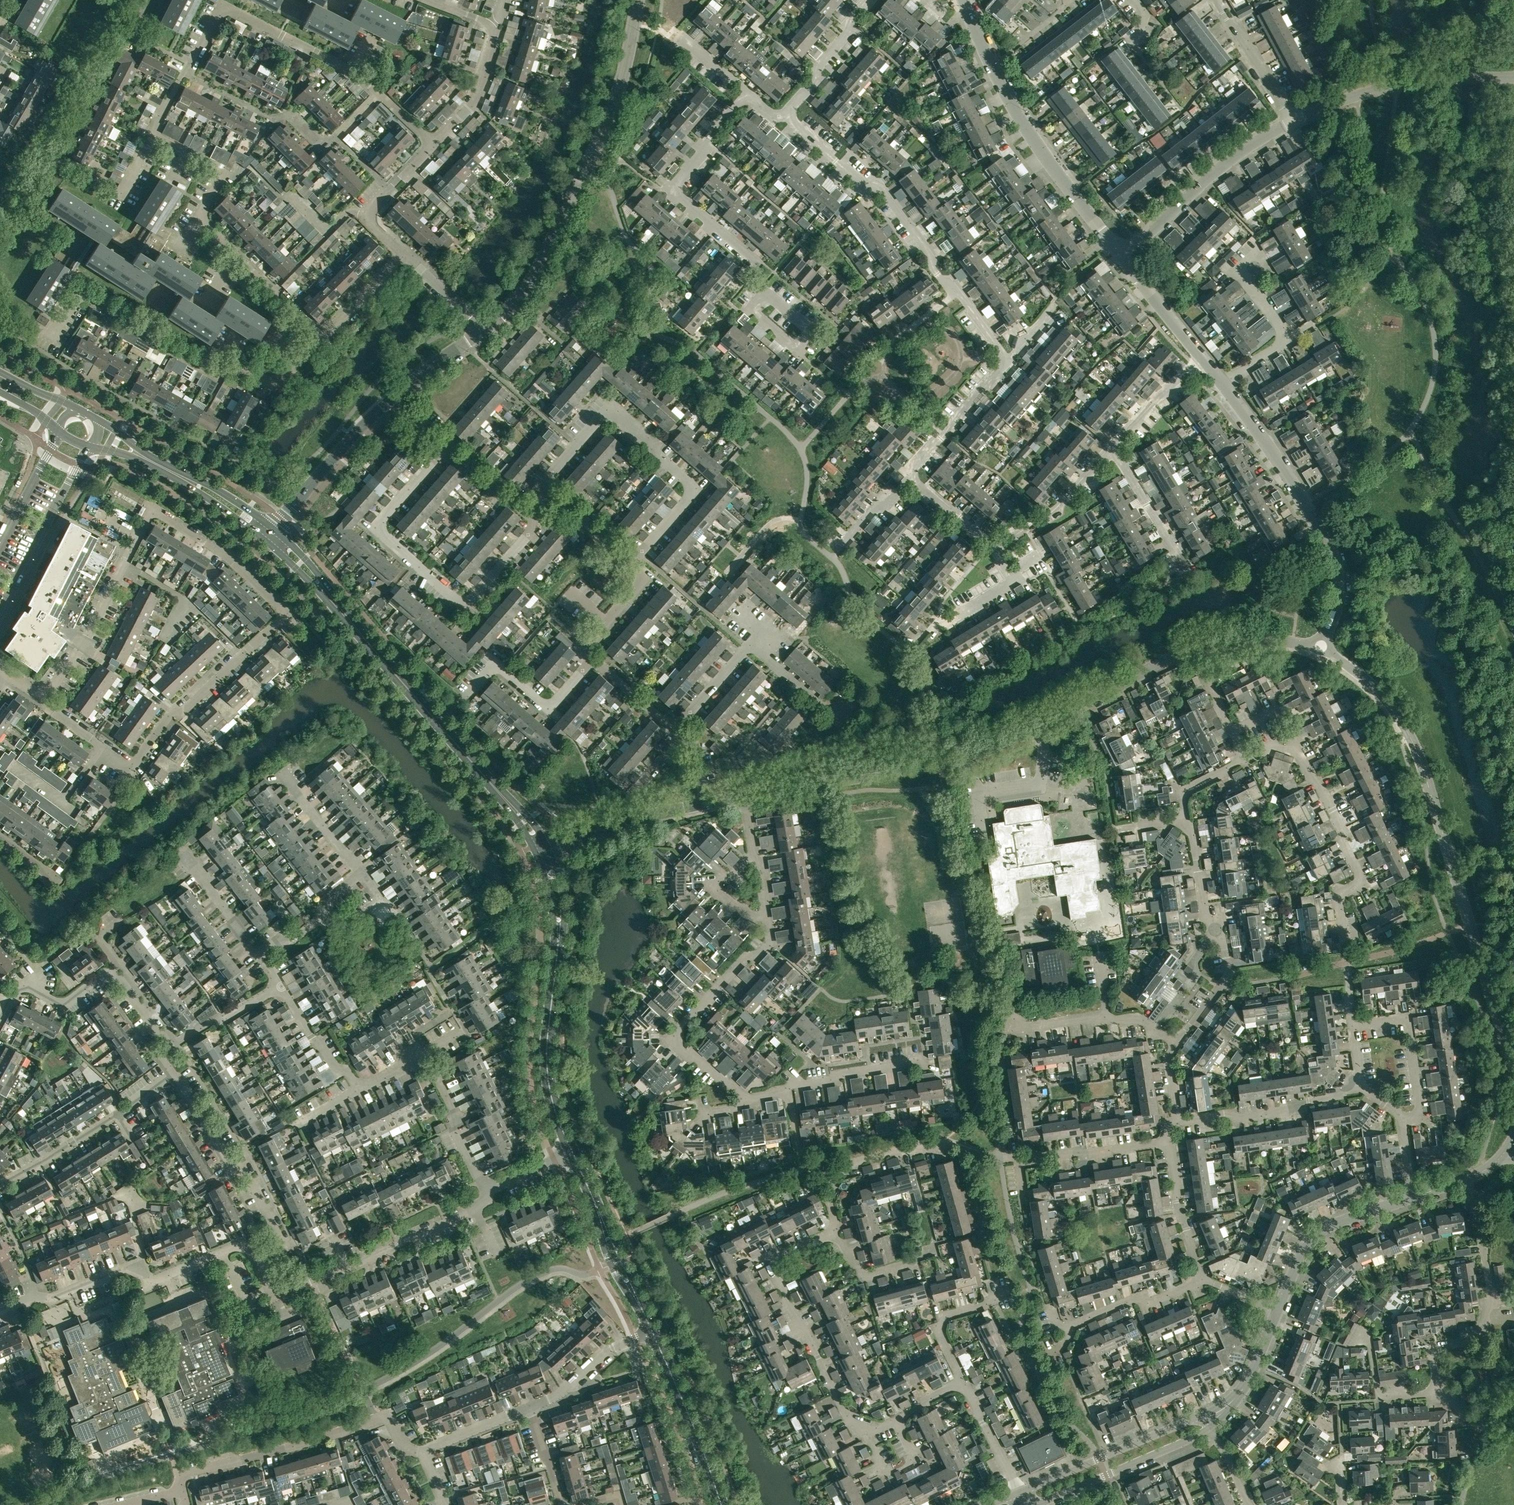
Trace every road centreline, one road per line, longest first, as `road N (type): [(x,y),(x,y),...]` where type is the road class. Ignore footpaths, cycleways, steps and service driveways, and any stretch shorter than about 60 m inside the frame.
road 1 (residential): [(42,697),(84,644),(152,510),(225,554),(286,613),(175,712),(136,762),(127,765),(54,712)]
road 2 (unclassified): [(1513,1063),(1416,750),(1374,687),(1319,651)]
road 3 (unclassified): [(485,330),(535,275),(603,132),(638,0)]
road 4 (residential): [(316,335),(311,354),(276,384),(256,373),(210,369),(81,292),(51,338),(31,325)]
road 5 (residential): [(1353,1027),(1337,895),(1363,881),(1342,829),(1297,753),(1271,746),(1245,760)]
road 6 (residential): [(447,445),(375,528),(464,607),(532,530),(525,512)]
road 7 (residential): [(1008,357),(951,280),(940,276),(878,183),(858,179),(785,115)]
road 8 (residential): [(632,561),(689,499),(689,483),(611,410),(547,488)]
road 9 (unclassified): [(1319,651),(1337,602),(1333,556),(1222,383)]
road 10 (unclassified): [(1123,258),(1019,115),(965,0)]
road 11 (residential): [(184,1491),(180,1474),(389,1414),(413,1455),(424,1451)]
road 12 (tertiary): [(328,594),(511,805)]
road 13 (residential): [(746,1101),(672,1038),(745,956),(770,942),(766,914)]
road 14 (residential): [(860,1423),(842,1413),(766,1261),(829,1228)]
road 15 (residential): [(747,94),(674,189),(740,246),(767,293)]
road 16 (residential): [(258,1265),(273,1297),(476,1209)]
road 17 (residential): [(1438,1394),(1432,1352),(1483,1325),(1492,1303),(1465,1179)]
road 18 (unclassified): [(795,786),(952,764),(1034,727)]
road 19 (unclassified): [(1034,727),(869,758),(795,786)]
road 20 (residential): [(379,94),(355,72),(223,5),(195,61)]
road 21 (residential): [(37,1297),(124,1268),(153,1280),(239,1247),(258,1265)]
road 22 (residential): [(258,1265),(283,1241),(246,1171),(232,1168),(174,1073)]
road 23 (unclassified): [(1513,77),(1395,86),(1292,121)]
road 24 (tertiary): [(558,935),(548,1073),(572,1153)]
road 25 (unclassified): [(1292,121),(1222,166),(1123,258)]
road 26 (residential): [(0,1184),(174,1073)]
road 27 (unclassified): [(1208,1421),(1186,1421),(1019,1491)]
road 28 (tertiary): [(273,530),(103,422)]
road 29 (tertiary): [(90,447),(173,477),(265,540)]
road 30 (tertiary): [(0,618),(90,447)]
road 31 (unclassified): [(1036,1504),(1185,1441),(1208,1421)]
road 32 (unclassified): [(1277,1311),(1319,1232),(1413,1196)]
road 33 (residential): [(1177,1119),(1290,1111),(1361,1086)]
road 34 (tertiary): [(652,1330),(721,1504)]
road 35 (residential): [(925,1058),(746,1101)]
road 36 (tertiary): [(577,1166),(608,1258),(652,1330)]
road 37 (unclassified): [(273,530),(396,397)]
road 38 (residential): [(1045,1355),(1065,1346),(1073,1325),(1202,1281)]
road 39 (tertiary): [(652,1330),(577,1166)]
road 40 (residential): [(468,696),(495,665),(548,708),(595,659)]
road 41 (unclassified): [(1034,727),(1191,649)]
road 42 (residential): [(183,72),(272,118),(289,115),(315,139),(336,138)]
road 43 (residential): [(1403,1118),(1420,1115),(1408,1018),(1353,1027)]
road 44 (residential): [(1000,1157),(1168,1140)]
road 45 (residential): [(316,335),(198,218)]
road 46 (unclassified): [(550,850),(706,802)]
road 47 (residential): [(485,1192),(433,1070),(408,1063)]
road 48 (residential): [(829,1228),(837,1183),(851,1165),(938,1143)]
road 49 (residential): [(1010,1013),(1014,1028),(1138,1017),(1153,1027)]
road 50 (residential): [(1111,452),(1083,491),(991,546)]
road 51 (residential): [(909,473),(1008,357)]
road 52 (residential): [(530,1410),(611,1349),(652,1330)]
road 53 (residential): [(1202,1281),(1168,1140)]
road 54 (residential): [(870,0),(852,37),(785,115)]
road 55 (residential): [(1292,121),(1217,0)]
road 56 (residential): [(435,145),(476,100),(498,28)]
road 57 (residential): [(1184,566),(1111,452)]
road 58 (residential): [(198,218),(225,173),(151,136)]
road 59 (residential): [(767,293),(807,332),(794,346),(749,308)]
road 60 (residential): [(263,960),(182,854)]
road 61 (residential): [(595,659),(583,649),(646,574),(632,561)]
road 62 (unclassified): [(1208,1421),(1249,1379),(1277,1311)]
road 63 (residential): [(1203,359),(1164,389),(1111,452)]
road 64 (residential): [(860,1423),(884,1473),(913,1457),(894,1419)]
road 65 (unclassified): [(1191,649),(1259,638),(1319,651)]
road 66 (unclassified): [(1203,359),(1123,258)]
road 67 (residential): [(362,873),(280,774)]
road 68 (residential): [(1004,567),(908,652)]
road 69 (residential): [(351,1094),(282,986)]
road 70 (residential): [(170,1047),(282,986)]
road 71 (residential): [(962,1380),(941,1343),(941,1320),(996,1294)]
road 72 (residential): [(1224,940),(1205,917),(1197,851),(1184,824)]
road 73 (tertiary): [(58,431),(0,543)]
road 74 (residential): [(1019,1491),(962,1380)]
road 75 (residential): [(1245,760),(1191,649)]
road 76 (residential): [(1178,1045),(1226,984),(1224,940)]
road 77 (residential): [(316,335),(404,254)]

